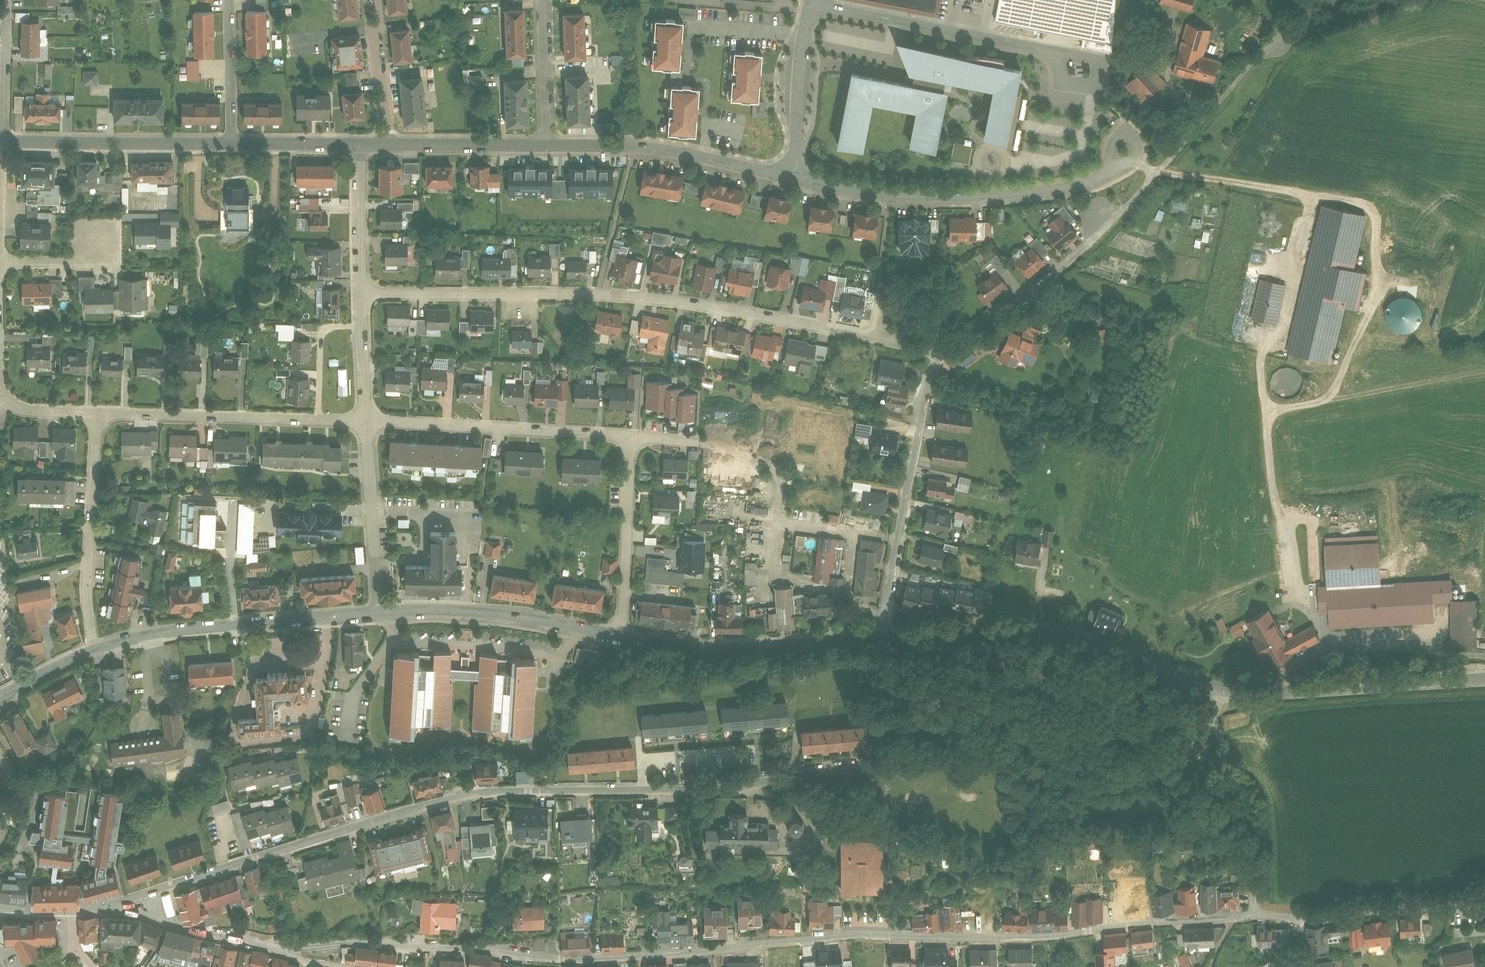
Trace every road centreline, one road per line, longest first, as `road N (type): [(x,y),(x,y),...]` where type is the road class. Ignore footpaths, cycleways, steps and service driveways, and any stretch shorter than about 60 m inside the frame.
road 1 (residential): [(121,901),(458,797),(734,787),(1211,716)]
road 2 (residential): [(275,941),(483,945),(579,955),(856,927),(1049,928),(1255,906)]
road 3 (residential): [(1300,0),(1272,46),(1060,269),(930,361),(882,641)]
road 4 (residential): [(528,296),(712,307),(865,337),(889,327)]
road 5 (residential): [(882,641),(1053,635),(1216,693)]
road 6 (residential): [(798,181),(914,201),(1019,197),(1092,181),(1125,153)]
road 7 (residential): [(92,649),(162,633),(381,614)]
road 8 (residential): [(807,2),(1032,49),(1081,68)]
road 9 (residential): [(368,424),(95,416)]
road 10 (residential): [(1216,693),(1484,682)]
road 11 (residential): [(617,639),(760,651),(882,641)]
road 12 (residential): [(628,439),(368,424)]
road 13 (residential): [(547,147),(633,148),(798,181)]
road 14 (residential): [(381,614),(494,615),(617,639)]
road 15 (residential): [(92,649),(95,416)]
road 16 (residential): [(1255,906),(1298,913),(1484,894)]
road 17 (residential): [(2,142),(232,145)]
road 18 (track): [(1265,413),(1484,374)]
road 19 (residential): [(617,639),(628,439)]
road 20 (residential): [(1255,906),(1244,796),(1211,716)]
road 21 (residential): [(368,424),(381,614)]
road 22 (residential): [(798,181),(794,94),(807,2)]
road 23 (residential): [(362,295),(528,296)]
road 24 (residential): [(121,901),(164,918),(275,941)]
road 25 (residential): [(391,146),(547,147)]
road 26 (residential): [(359,146),(362,295)]
road 27 (residential): [(547,147),(543,0)]
road 28 (residential): [(391,146),(374,0)]
road 29 (residential): [(227,0),(232,145)]
road 30 (residential): [(2,142),(5,0)]
road 31 (residential): [(362,295),(368,424)]
road 32 (residential): [(232,145),(359,146)]
road 33 (residential): [(0,264),(96,265),(97,237)]
road 34 (residential): [(0,909),(121,901)]

